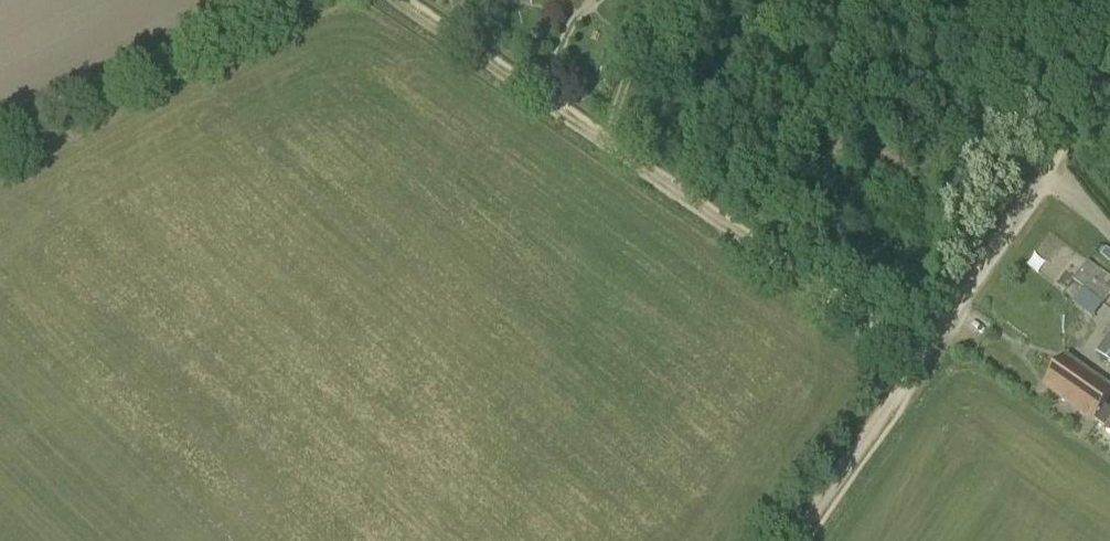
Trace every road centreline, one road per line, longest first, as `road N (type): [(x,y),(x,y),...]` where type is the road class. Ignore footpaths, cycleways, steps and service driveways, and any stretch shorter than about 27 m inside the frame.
road 1 (track): [(395,0),(918,363)]
road 2 (track): [(796,540),(1098,104)]
road 3 (track): [(0,136),(283,0)]

